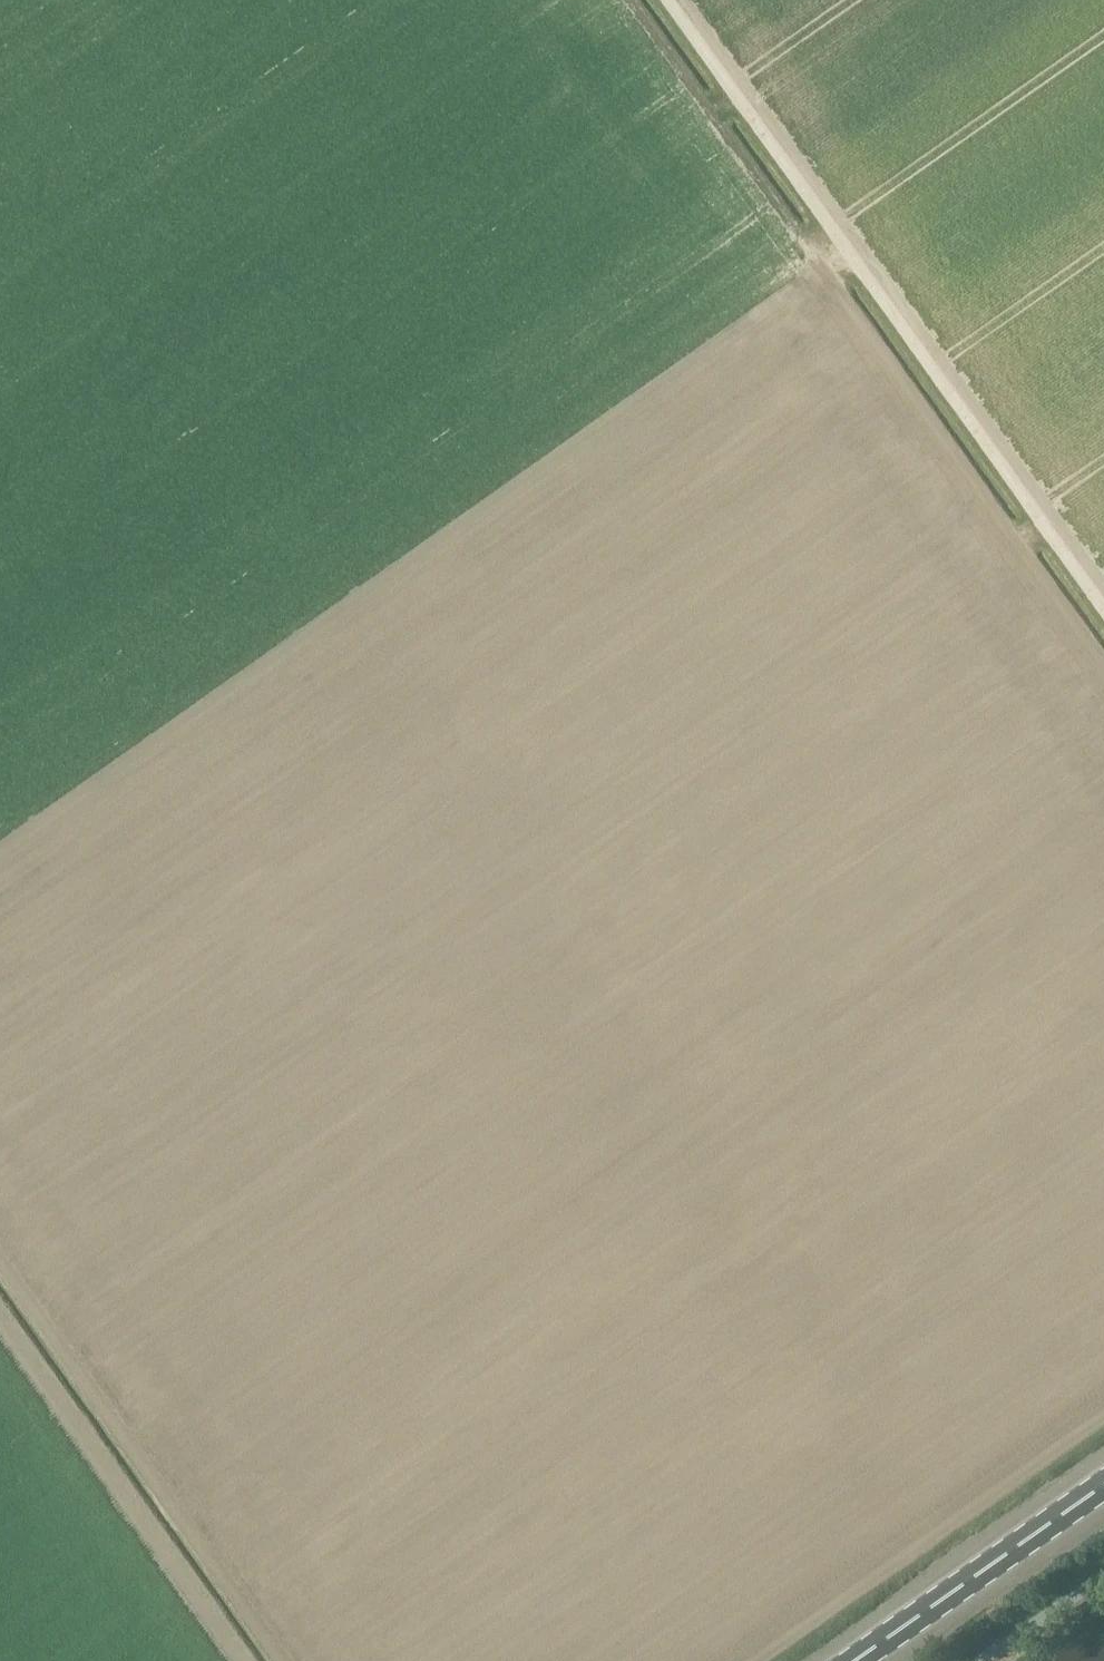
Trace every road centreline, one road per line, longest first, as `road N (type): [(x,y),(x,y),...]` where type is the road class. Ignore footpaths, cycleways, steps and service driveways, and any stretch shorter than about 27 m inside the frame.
road 1 (primary): [(859,1660),(1103,1488)]

